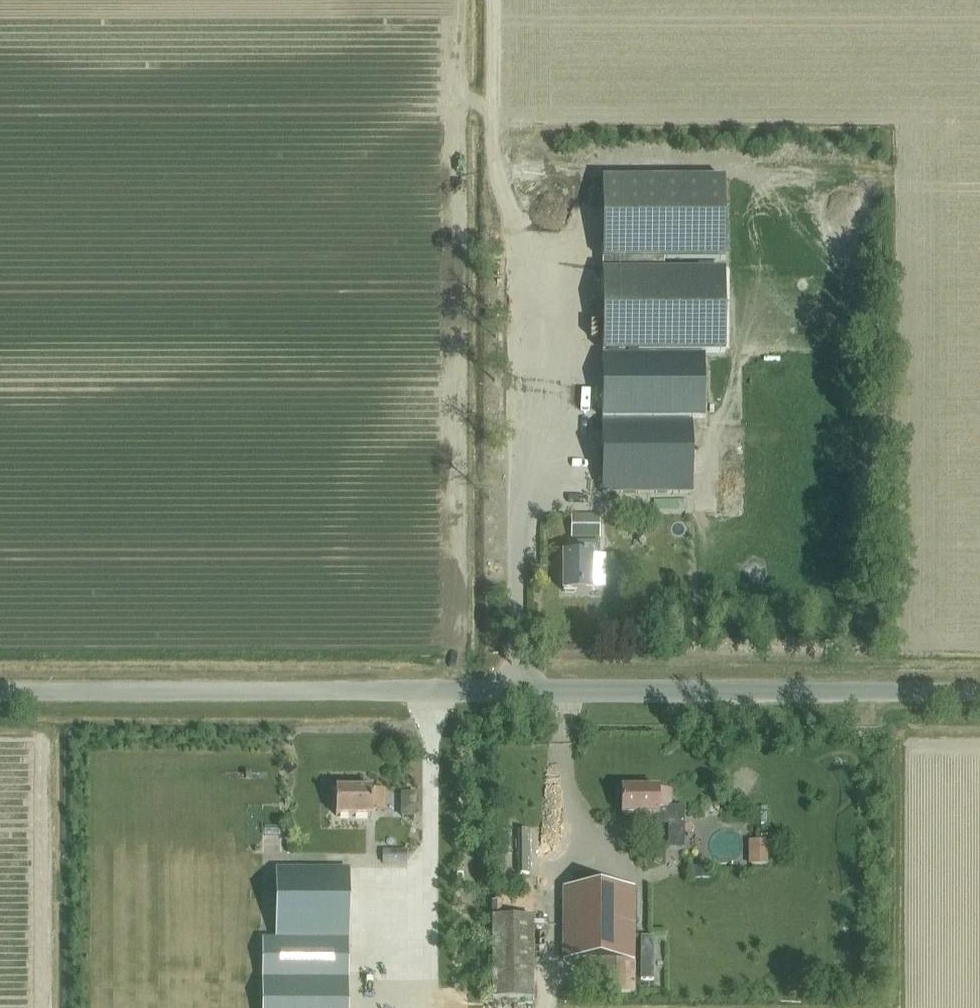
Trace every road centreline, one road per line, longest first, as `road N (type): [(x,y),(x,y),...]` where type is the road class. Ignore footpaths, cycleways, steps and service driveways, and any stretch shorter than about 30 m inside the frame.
road 1 (unclassified): [(979,691),(0,692)]

